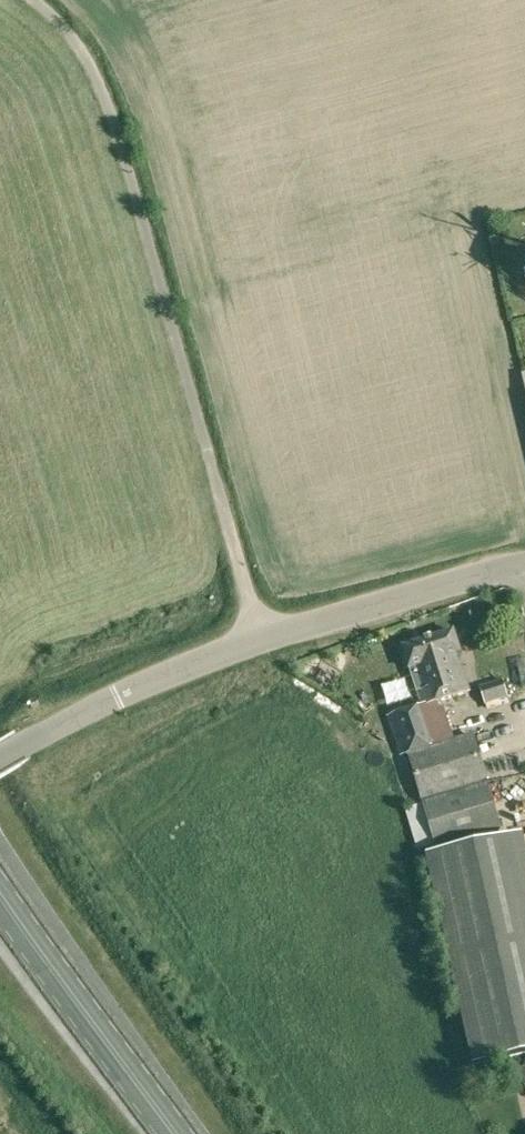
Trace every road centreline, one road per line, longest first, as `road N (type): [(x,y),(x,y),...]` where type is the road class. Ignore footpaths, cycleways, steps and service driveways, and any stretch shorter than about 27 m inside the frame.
road 1 (unclassified): [(247,593),(116,124),(79,47),(35,0)]
road 2 (primary): [(176,1133),(0,891)]
road 3 (residential): [(263,637),(524,563)]
road 4 (unclassified): [(0,759),(193,664)]

